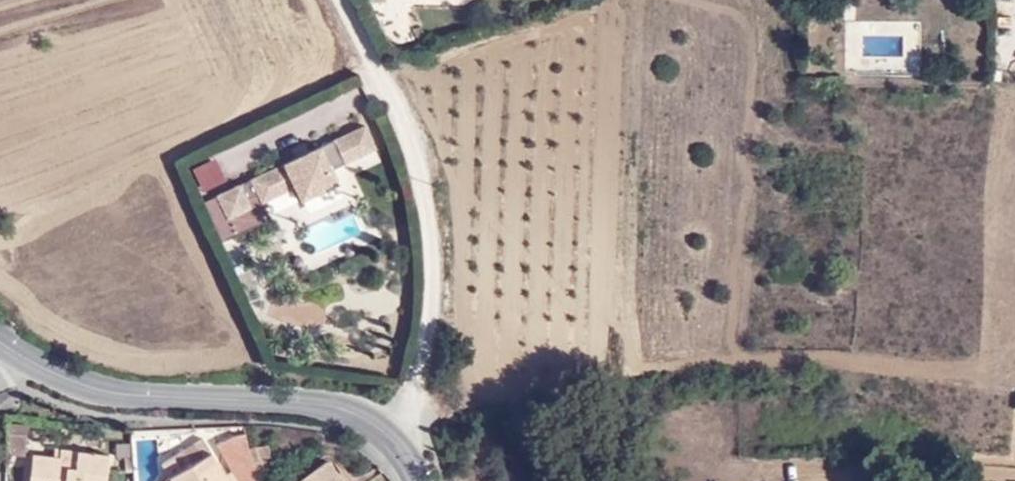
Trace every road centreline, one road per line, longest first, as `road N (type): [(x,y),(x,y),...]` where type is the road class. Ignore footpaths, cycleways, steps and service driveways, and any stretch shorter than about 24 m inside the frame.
road 1 (unclassified): [(0,342),(80,386),(313,405),(359,420),(389,439),(415,480)]

